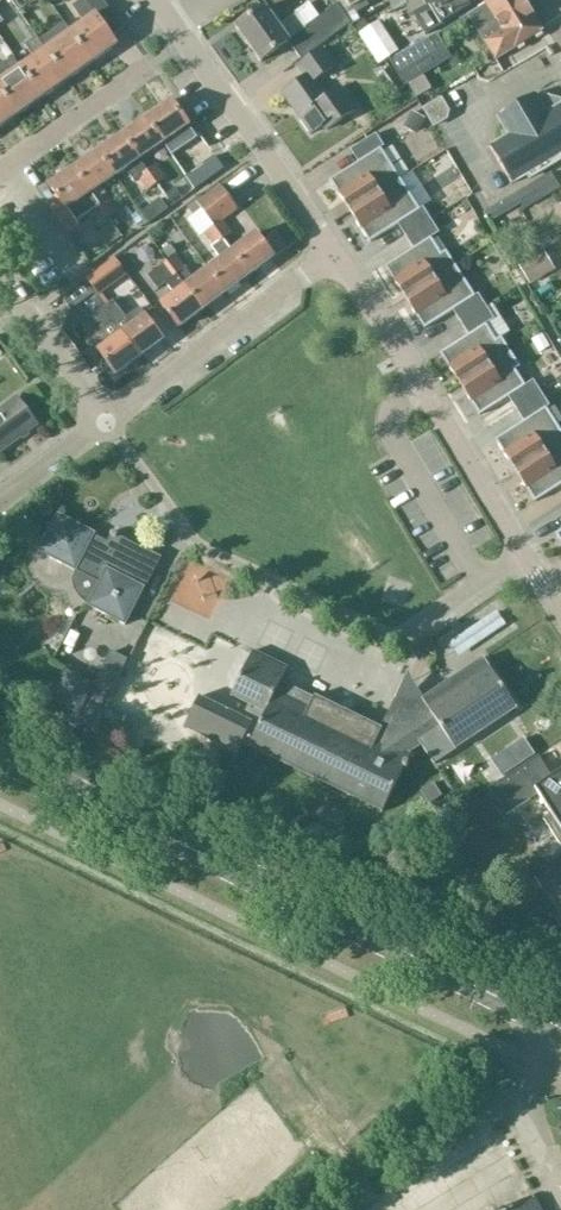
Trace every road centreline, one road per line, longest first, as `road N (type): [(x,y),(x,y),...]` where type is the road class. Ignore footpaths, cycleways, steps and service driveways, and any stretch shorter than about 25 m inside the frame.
road 1 (secondary): [(560,1027),(0,756)]
road 2 (unclassified): [(560,615),(336,254)]
road 3 (residential): [(106,423),(336,254)]
road 4 (unclassified): [(336,254),(187,42)]
road 5 (residential): [(0,172),(187,42)]
road 6 (residential): [(106,423),(0,277)]
road 7 (residential): [(0,501),(106,423)]

